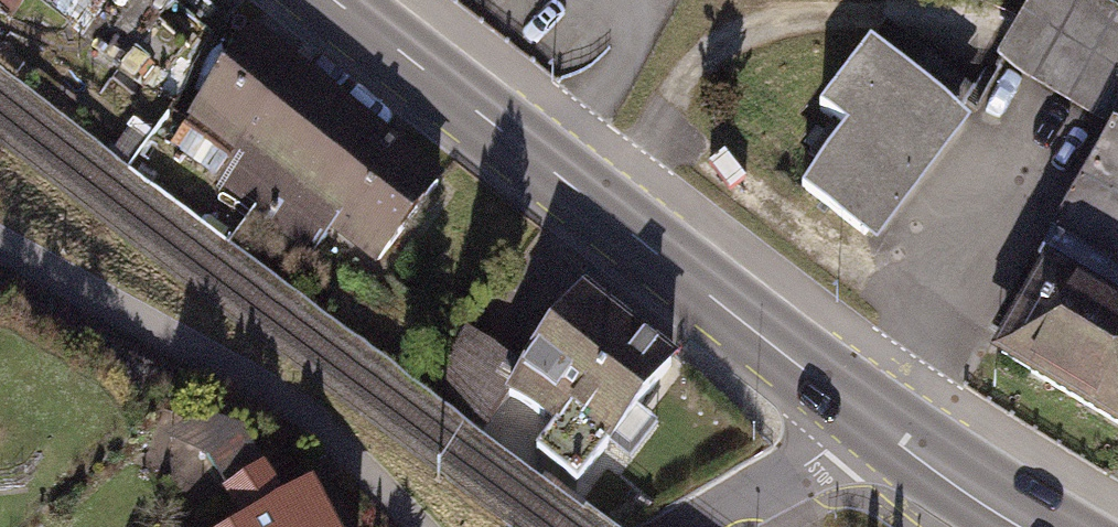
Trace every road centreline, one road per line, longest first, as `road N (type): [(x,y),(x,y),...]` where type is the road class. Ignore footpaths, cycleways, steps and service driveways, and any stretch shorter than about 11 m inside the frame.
road 1 (primary): [(862,416),(336,0)]
road 2 (primary): [(1032,526),(862,416)]
road 3 (tertiary): [(862,416),(829,449),(697,526)]

